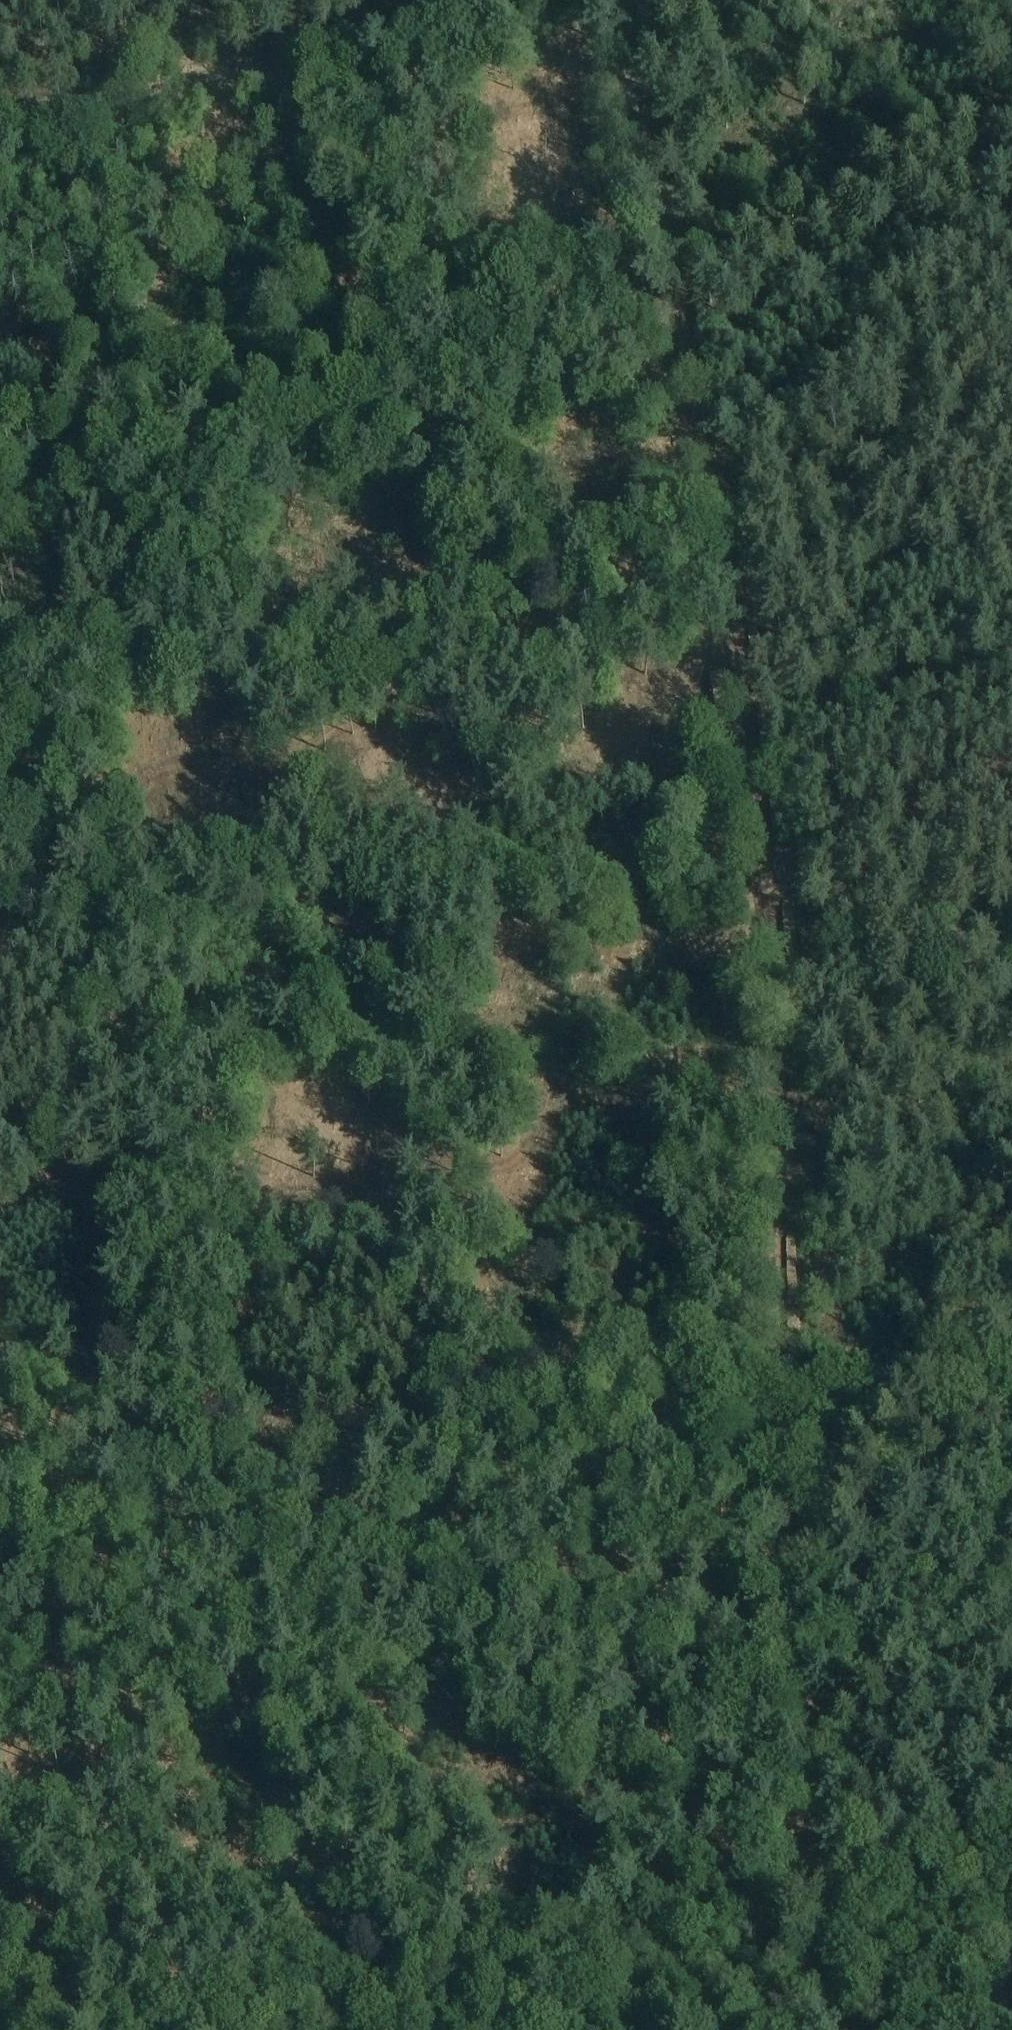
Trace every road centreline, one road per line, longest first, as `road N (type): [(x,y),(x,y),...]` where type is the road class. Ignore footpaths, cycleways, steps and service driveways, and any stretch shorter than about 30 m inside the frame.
road 1 (track): [(682,324),(752,759),(773,943),(781,1407)]
road 2 (track): [(781,1407),(0,1518)]
road 3 (track): [(781,1407),(793,1626),(845,2029)]
road 4 (track): [(610,0),(682,324)]

